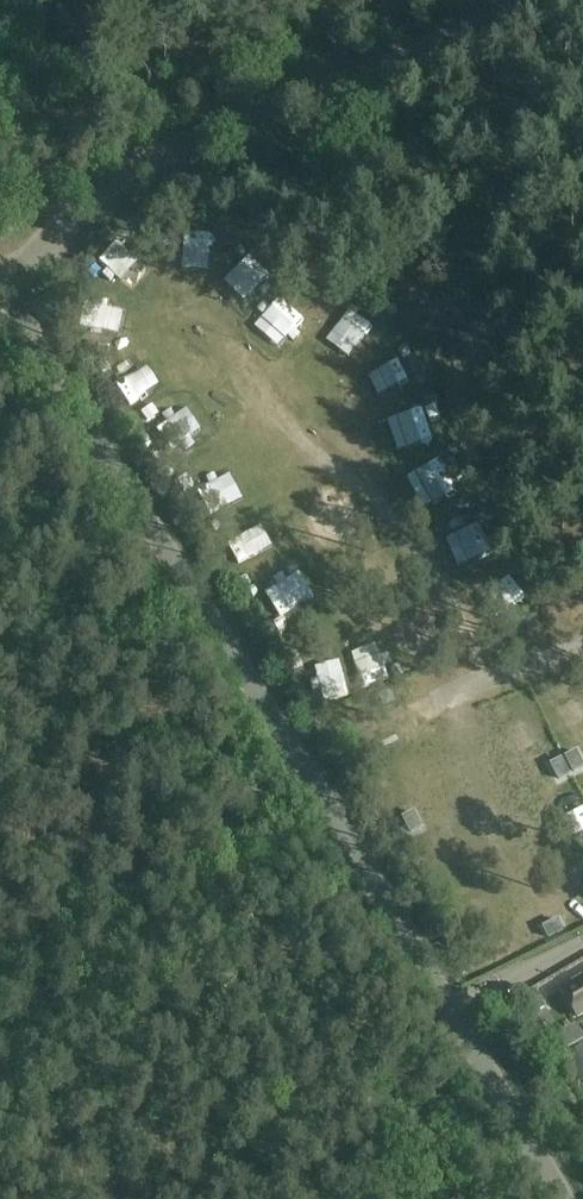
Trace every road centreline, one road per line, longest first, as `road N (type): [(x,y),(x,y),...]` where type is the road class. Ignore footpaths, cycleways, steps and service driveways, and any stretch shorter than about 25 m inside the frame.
road 1 (unclassified): [(561,1198),(184,582),(5,304),(100,189),(225,127),(373,77),(519,0)]

